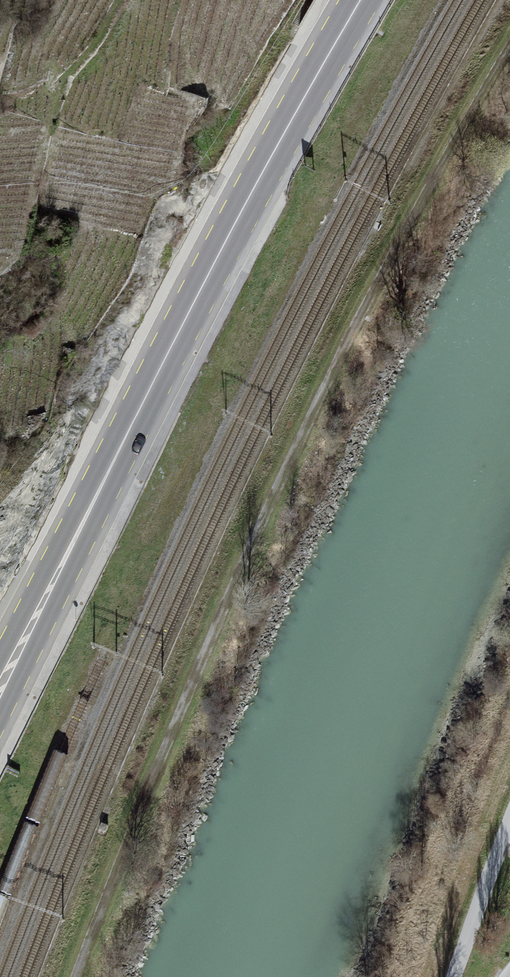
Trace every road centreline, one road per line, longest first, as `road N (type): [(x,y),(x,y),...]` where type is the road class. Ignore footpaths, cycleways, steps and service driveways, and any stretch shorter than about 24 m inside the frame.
road 1 (track): [(509,46),(349,337),(275,493),(75,976)]
road 2 (primary): [(362,0),(228,240),(21,647)]

